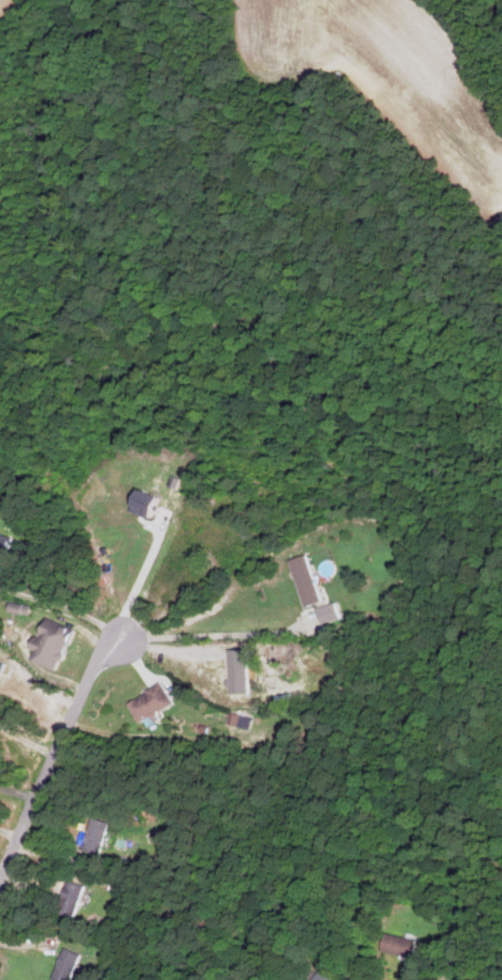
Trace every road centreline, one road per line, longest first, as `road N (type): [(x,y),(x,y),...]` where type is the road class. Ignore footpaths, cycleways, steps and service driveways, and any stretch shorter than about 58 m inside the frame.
road 1 (residential): [(0,884),(98,659),(123,638)]

